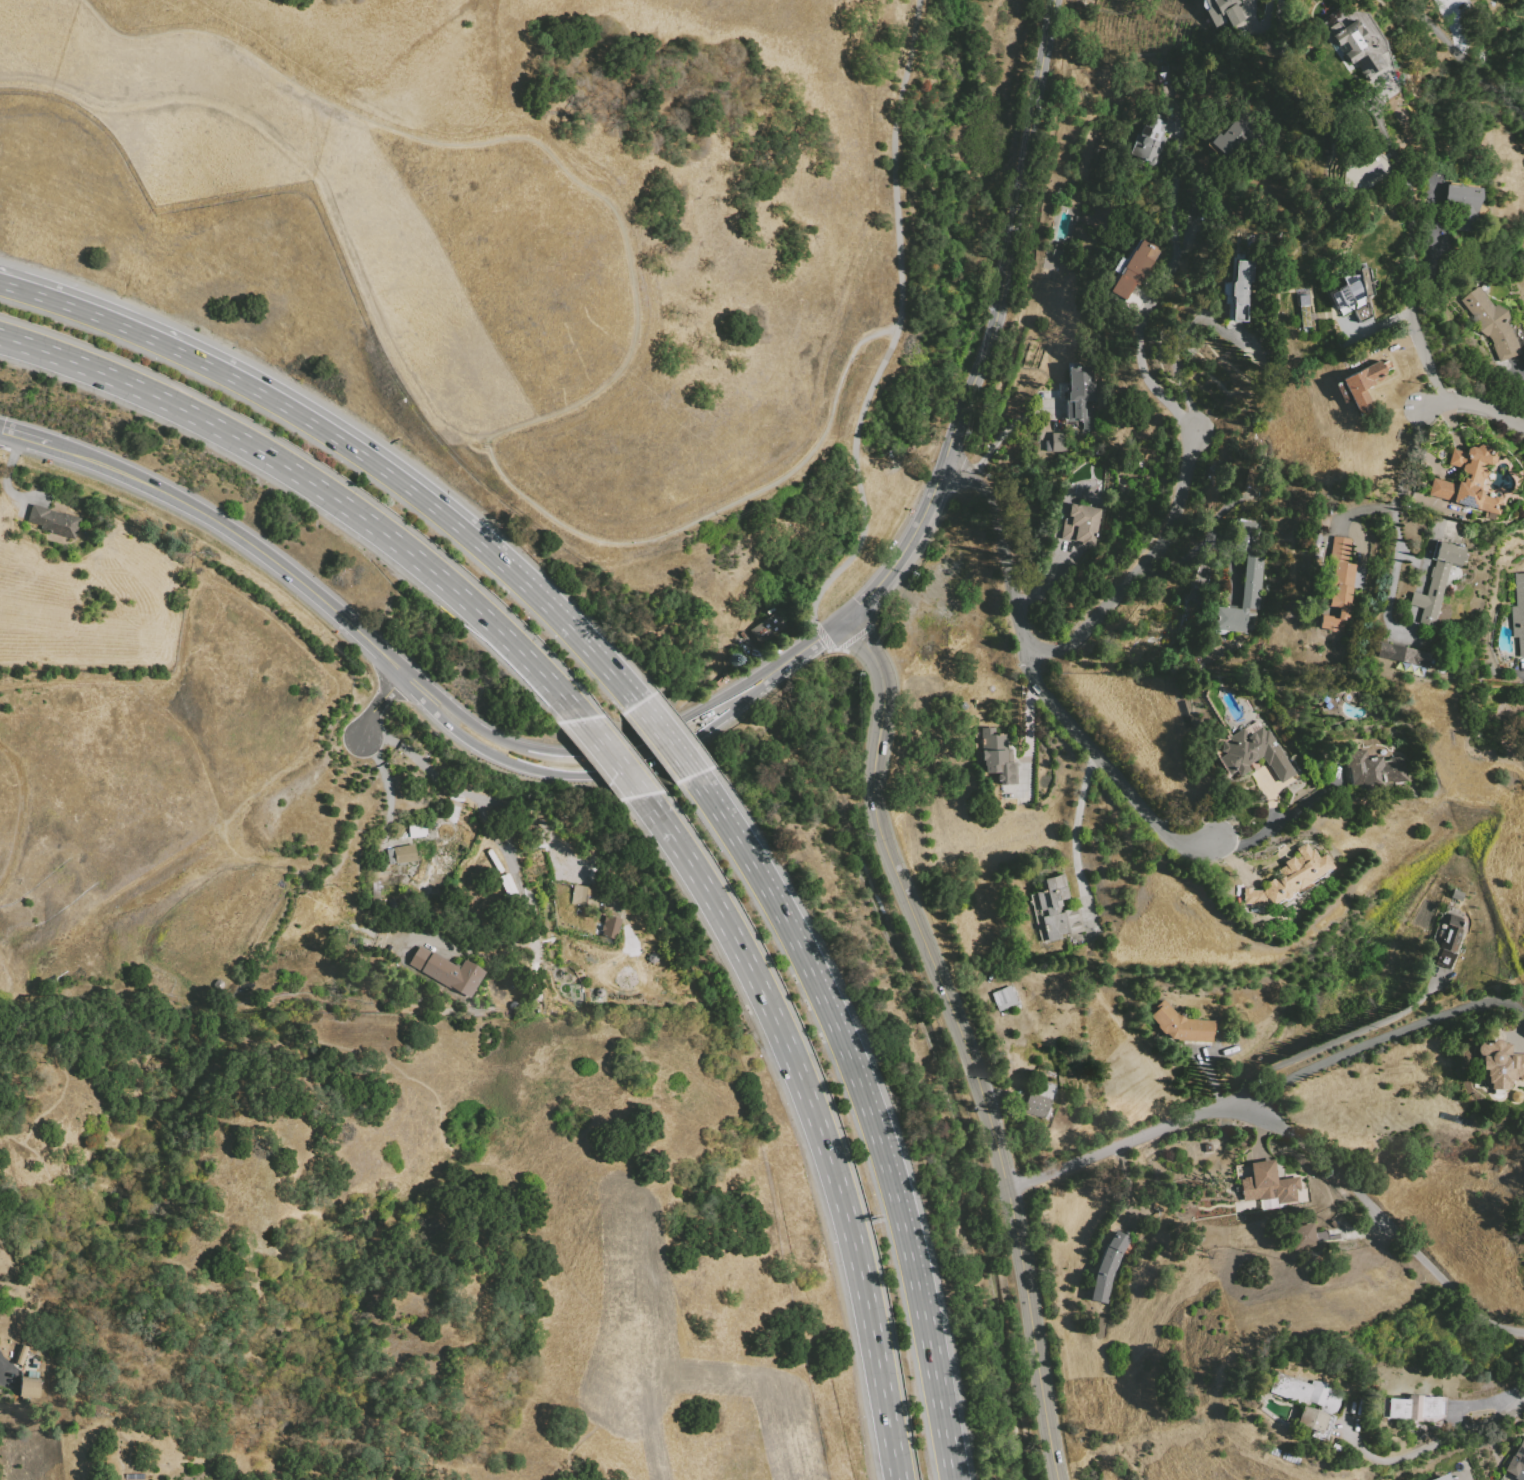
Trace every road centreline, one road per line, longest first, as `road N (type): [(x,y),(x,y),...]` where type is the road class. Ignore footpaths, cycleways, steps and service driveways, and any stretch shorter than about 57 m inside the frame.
road 1 (track): [(84,0),(127,37),(188,30),(228,40),(312,95),(423,140),(524,138),(609,206),(621,228),(636,310),(628,357),(594,393),(487,439),(512,487),(572,531),(614,543),(658,537),(781,479),(825,429),(856,346),(897,327)]
road 2 (residential): [(1058,1479),(996,1143),(875,817),(872,766),(883,684),(847,616)]
road 3 (motorway): [(956,1479),(925,1307),(850,1063),(760,878),(693,777)]
road 4 (motorway): [(646,798),(719,907),(804,1080),(861,1261),(902,1479)]
road 5 (motorway): [(0,336),(197,414),(317,486),(493,625),(587,723)]
road 6 (tertiary): [(1057,0),(991,332),(917,527),(847,616)]
road 7 (motorway): [(476,541),(272,400),(114,324),(0,283)]
road 8 (tertiary): [(427,696),(260,550),(168,494),(48,443)]
road 9 (tertiary): [(427,696),(438,716),(496,756),(584,773),(676,747),(763,678)]
road 10 (tertiary): [(763,678),(658,738),(574,757),(501,741),(427,696)]
road 11 (residential): [(1243,1100),(1319,1156),(1474,1312),(1523,1333)]
road 12 (residential): [(1198,433),(1159,549),(1062,648),(1024,661)]
road 13 (residential): [(1024,661),(1036,687),(1177,845),(1215,839)]
road 14 (residential): [(1503,1009),(1462,1009),(1243,1100)]
road 15 (residential): [(1243,1100),(1008,1191)]
road 16 (motorway): [(640,708),(476,541)]
road 17 (residential): [(1024,661),(987,500),(944,463)]
road 18 (residential): [(1347,1432),(1369,1458),(1387,1461),(1523,1403)]
road 19 (residential): [(1418,613),(1406,630),(1386,618),(1395,523)]

